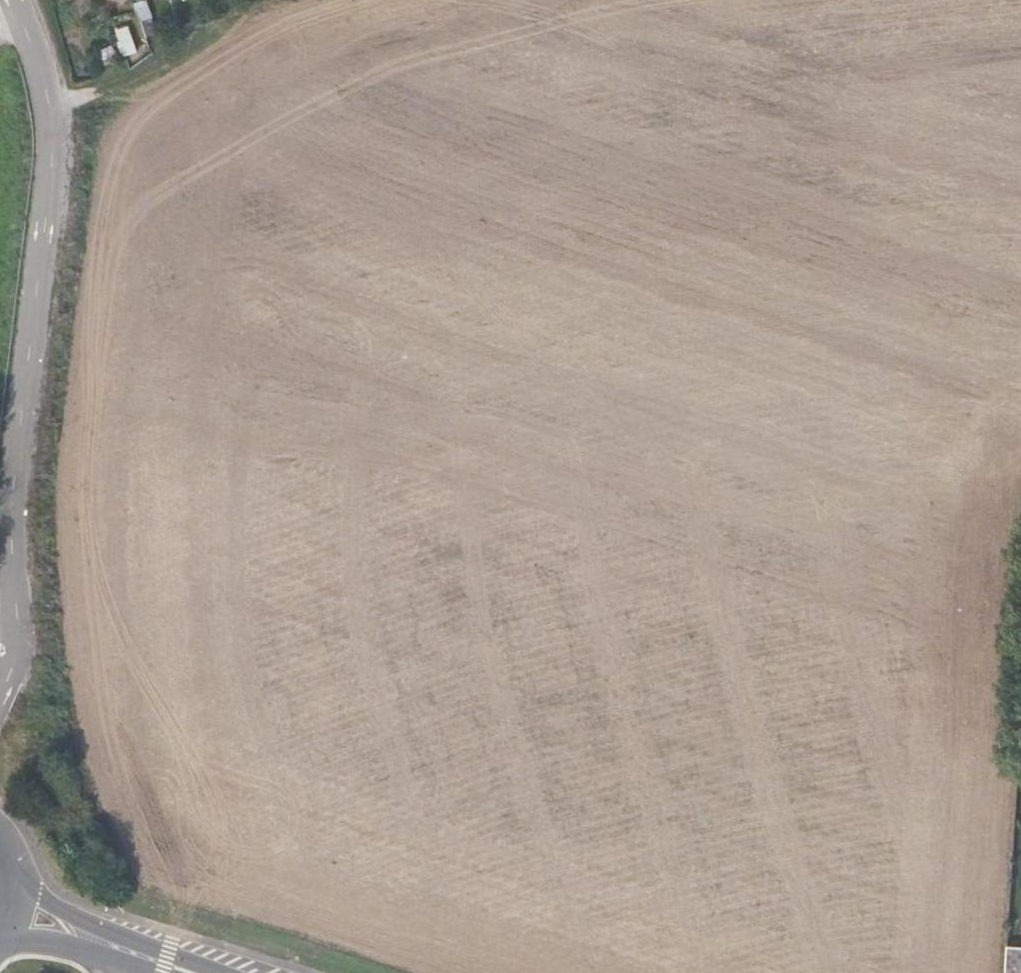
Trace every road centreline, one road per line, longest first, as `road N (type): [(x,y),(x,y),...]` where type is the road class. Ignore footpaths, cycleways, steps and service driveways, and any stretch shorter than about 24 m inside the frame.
road 1 (tertiary): [(199,972),(13,908)]
road 2 (track): [(57,107),(217,30)]

